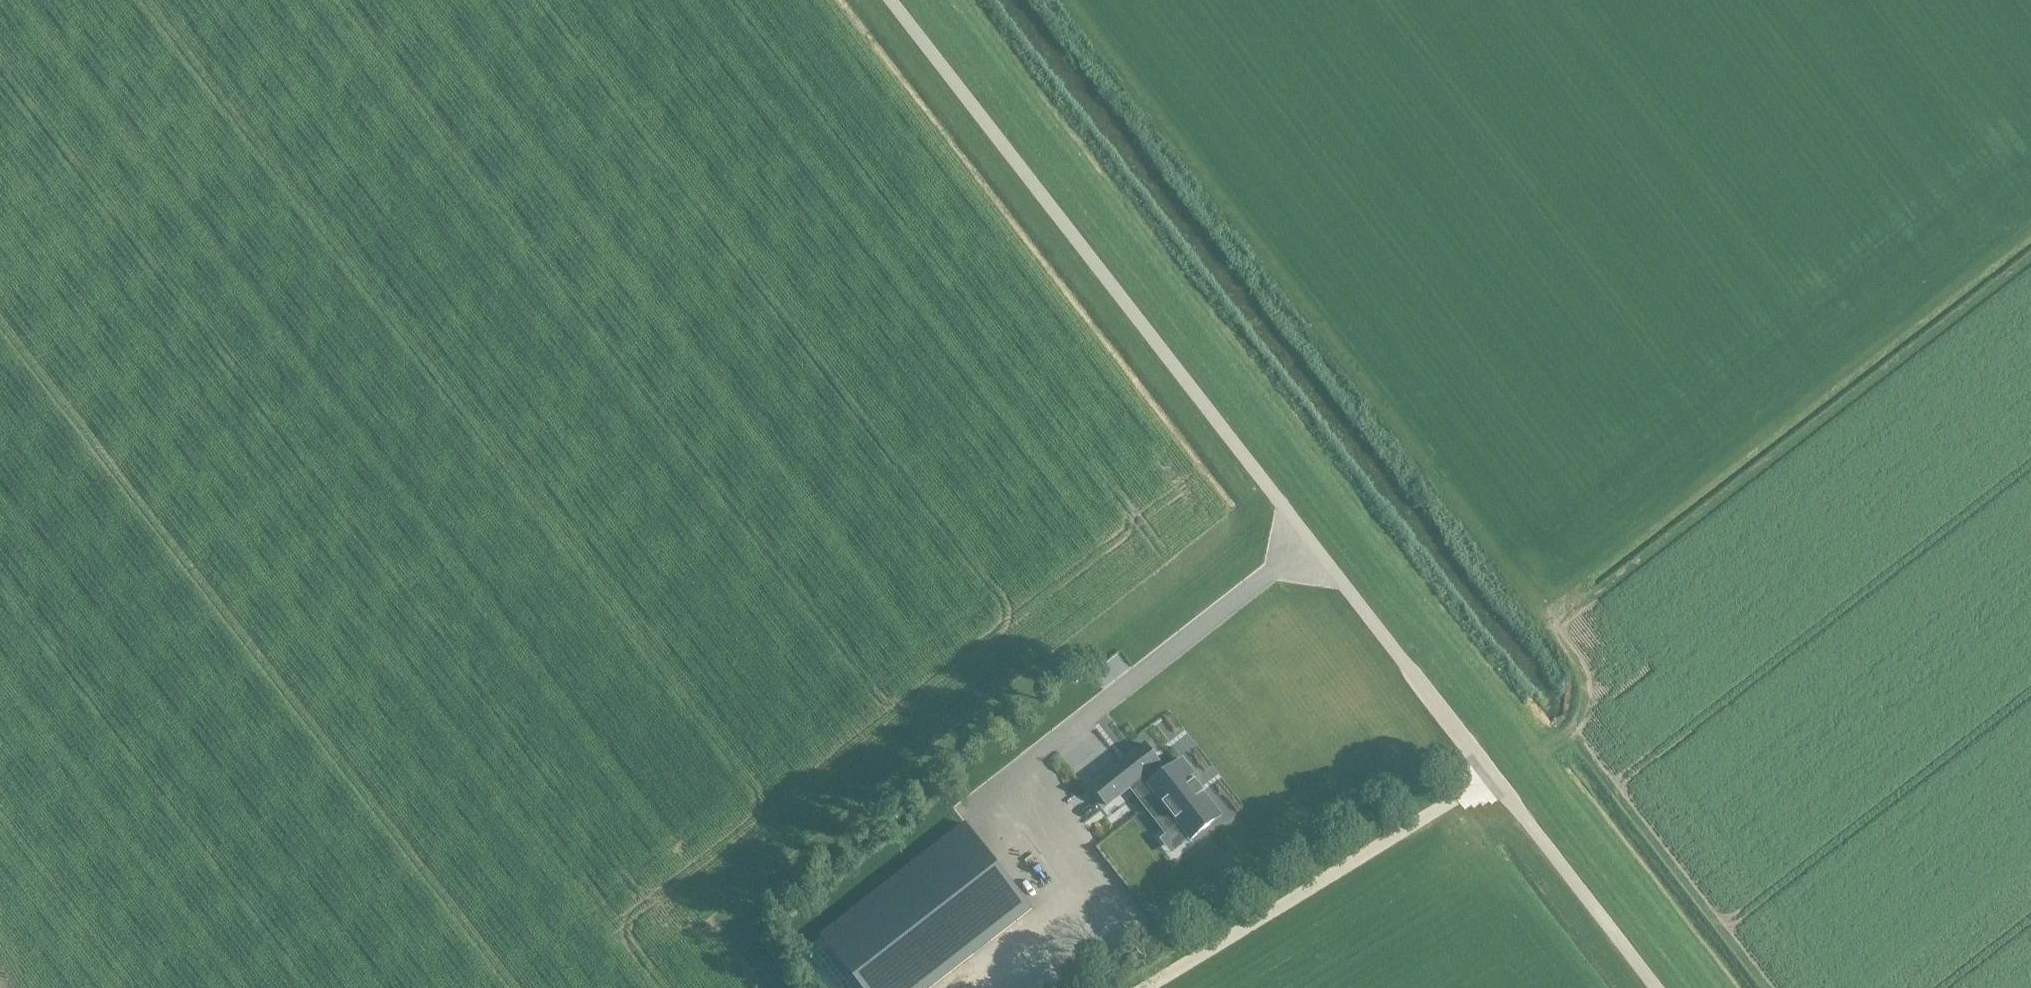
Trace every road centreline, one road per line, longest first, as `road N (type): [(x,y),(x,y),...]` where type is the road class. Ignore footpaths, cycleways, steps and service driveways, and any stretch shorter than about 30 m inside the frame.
road 1 (unclassified): [(1648,987),(889,0)]

